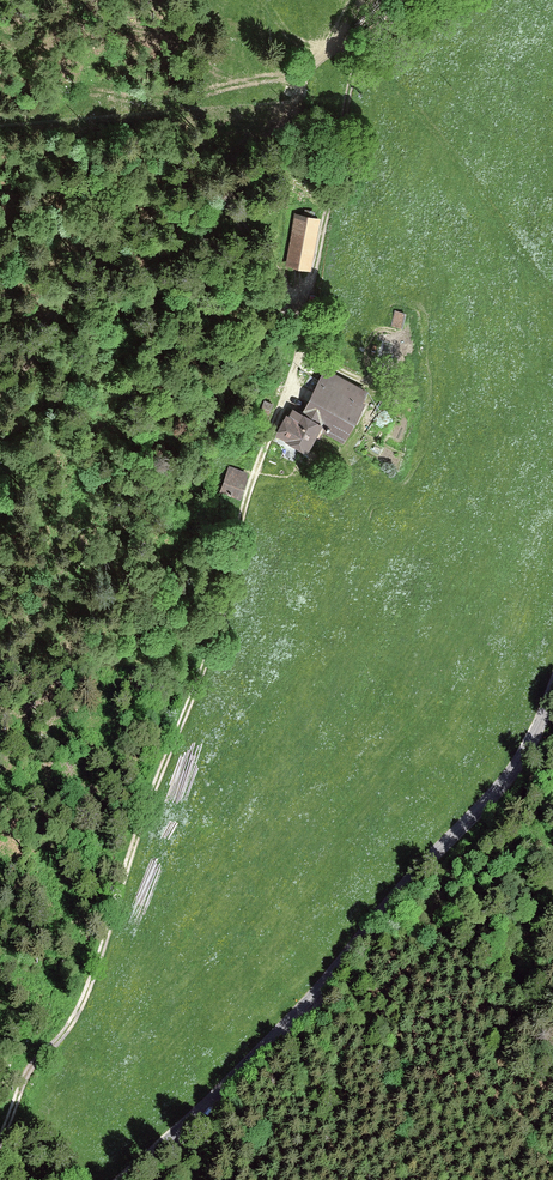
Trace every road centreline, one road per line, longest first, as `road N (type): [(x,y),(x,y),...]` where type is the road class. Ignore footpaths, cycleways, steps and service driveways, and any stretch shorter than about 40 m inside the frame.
road 1 (track): [(410,0),(370,26),(292,378),(263,448),(214,630),(87,991),(37,1057),(0,1133)]
road 2 (unclassified): [(552,685),(462,823),(236,1061),(108,1179)]
road 3 (track): [(370,26),(323,50),(273,126),(73,286),(0,400)]

